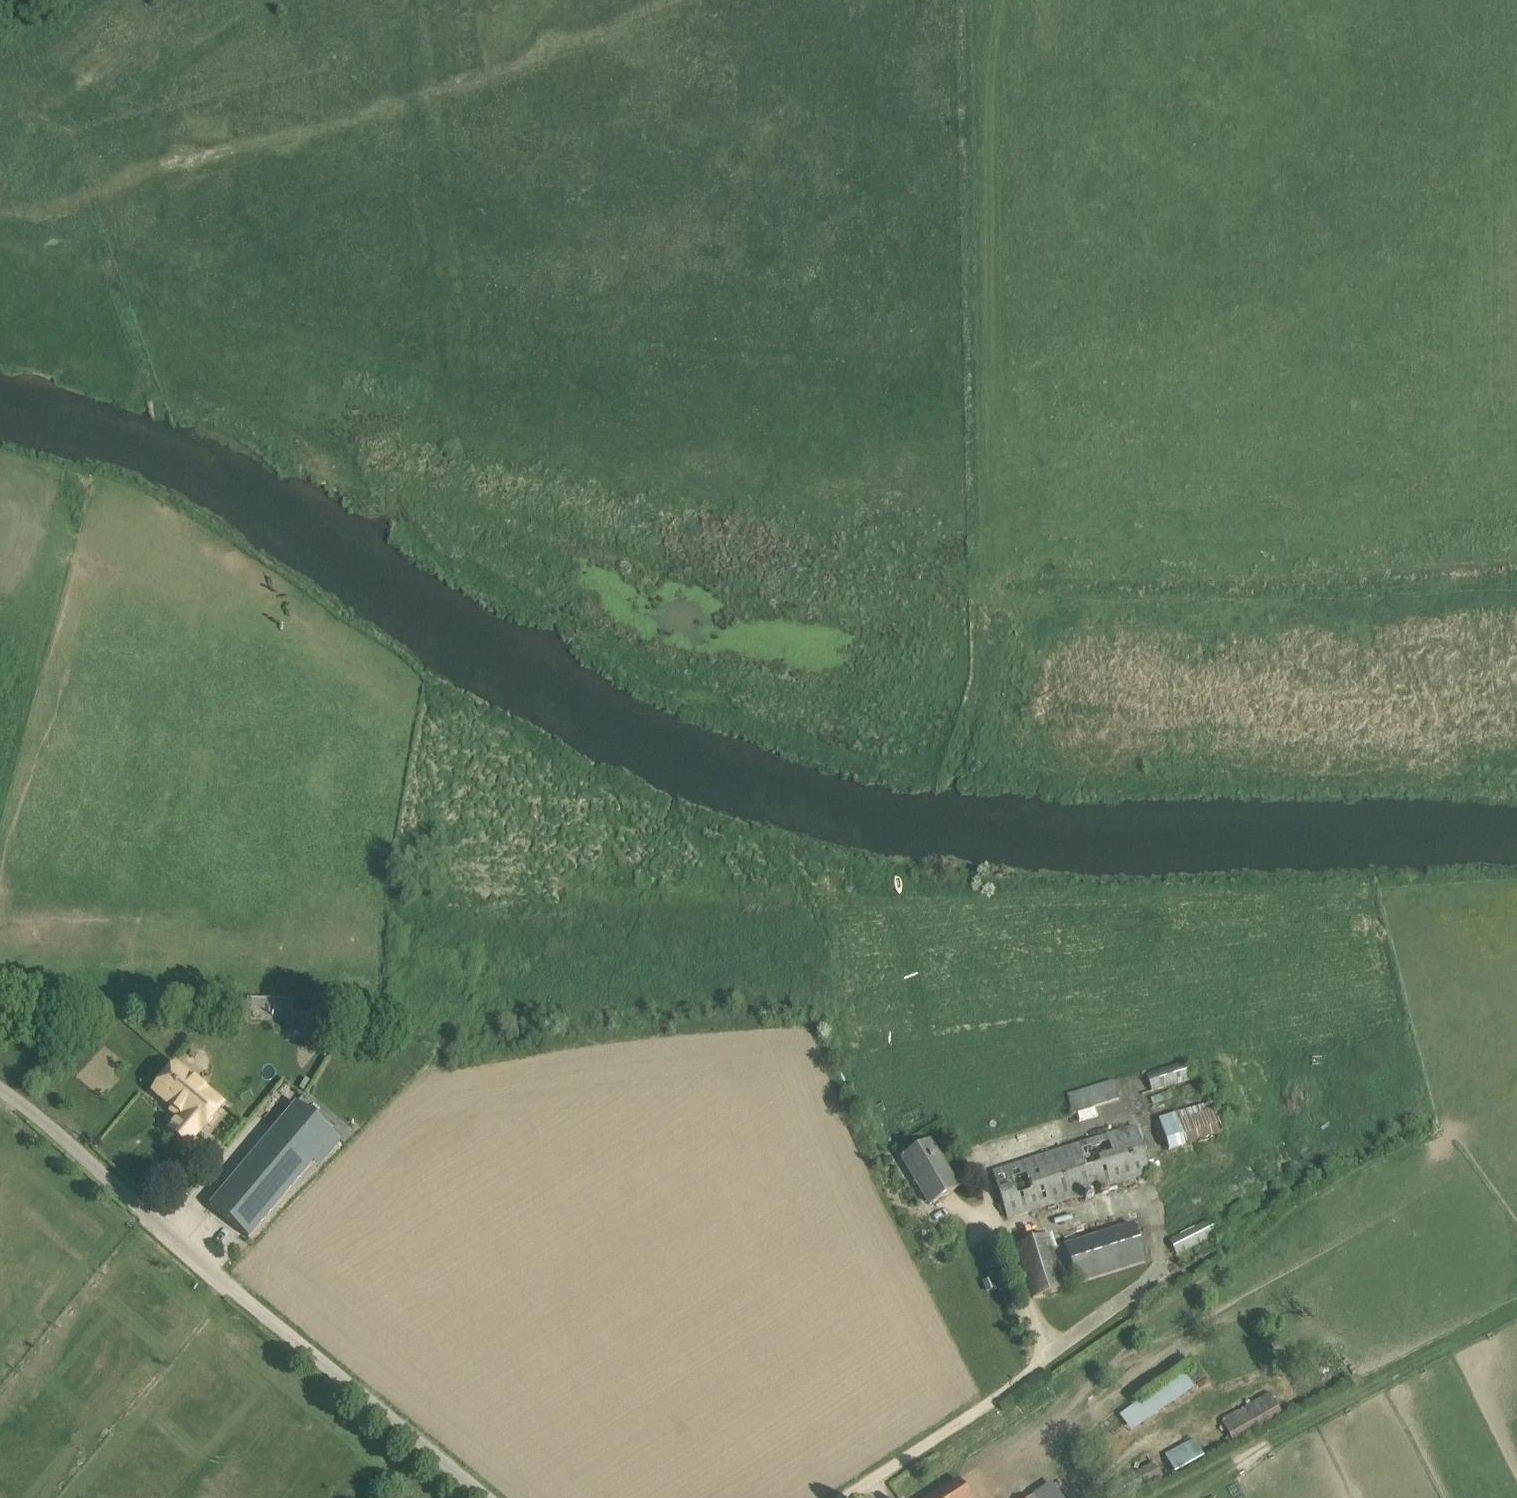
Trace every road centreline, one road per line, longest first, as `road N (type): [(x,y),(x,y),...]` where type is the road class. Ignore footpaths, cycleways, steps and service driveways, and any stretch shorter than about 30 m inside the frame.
road 1 (unclassified): [(486,1497),(0,1089)]
road 2 (track): [(949,0),(964,569)]

